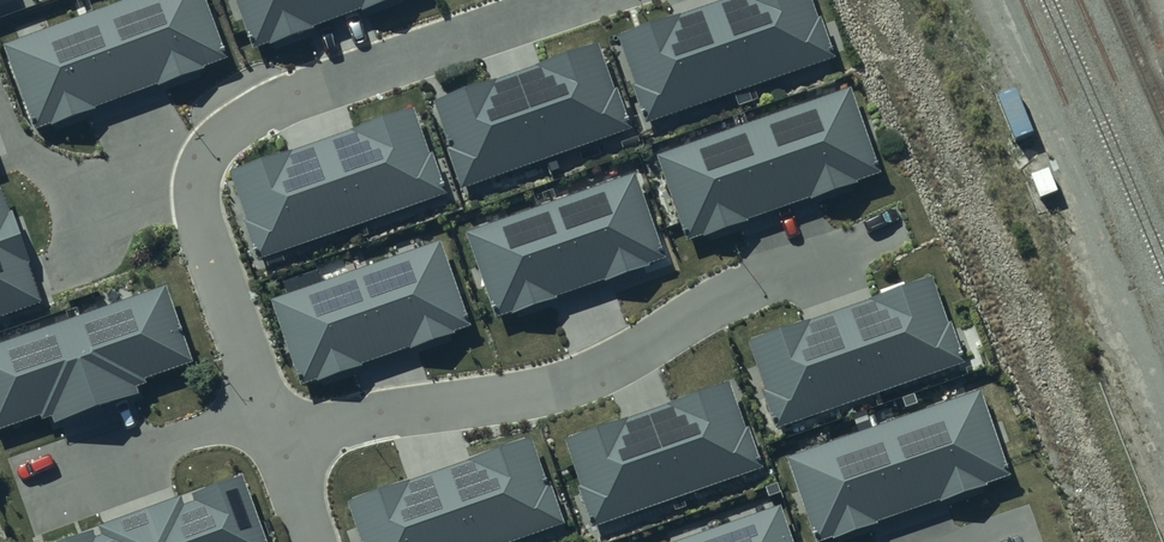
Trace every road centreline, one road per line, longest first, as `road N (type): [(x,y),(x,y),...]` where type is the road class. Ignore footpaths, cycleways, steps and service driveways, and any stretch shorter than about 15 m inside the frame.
road 1 (residential): [(283,445),(197,218),(194,182),(208,144),(237,118),(295,92),(561,0)]
road 2 (residential): [(803,273),(664,325),(563,391),(518,406),(283,445)]

